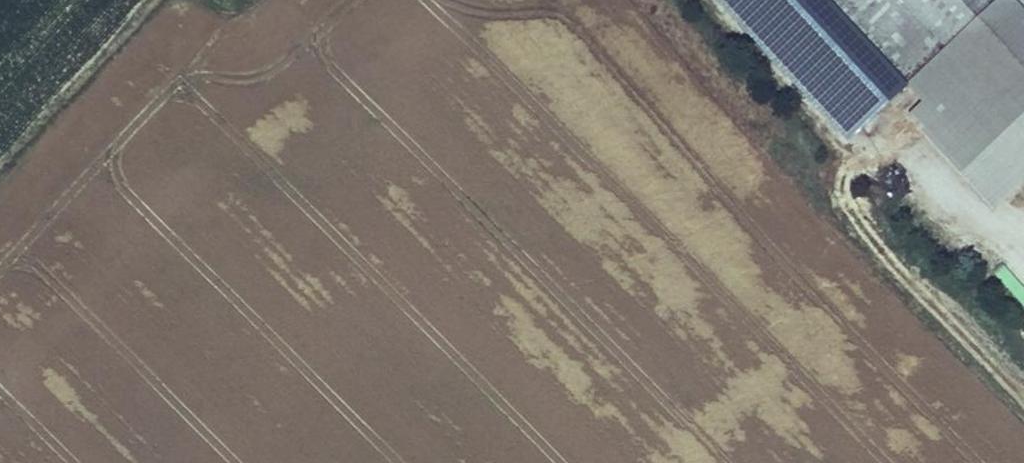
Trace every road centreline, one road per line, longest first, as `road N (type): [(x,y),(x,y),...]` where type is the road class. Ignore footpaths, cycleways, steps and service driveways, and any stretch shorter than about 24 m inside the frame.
road 1 (track): [(1023,381),(847,207),(845,168),(870,145)]

